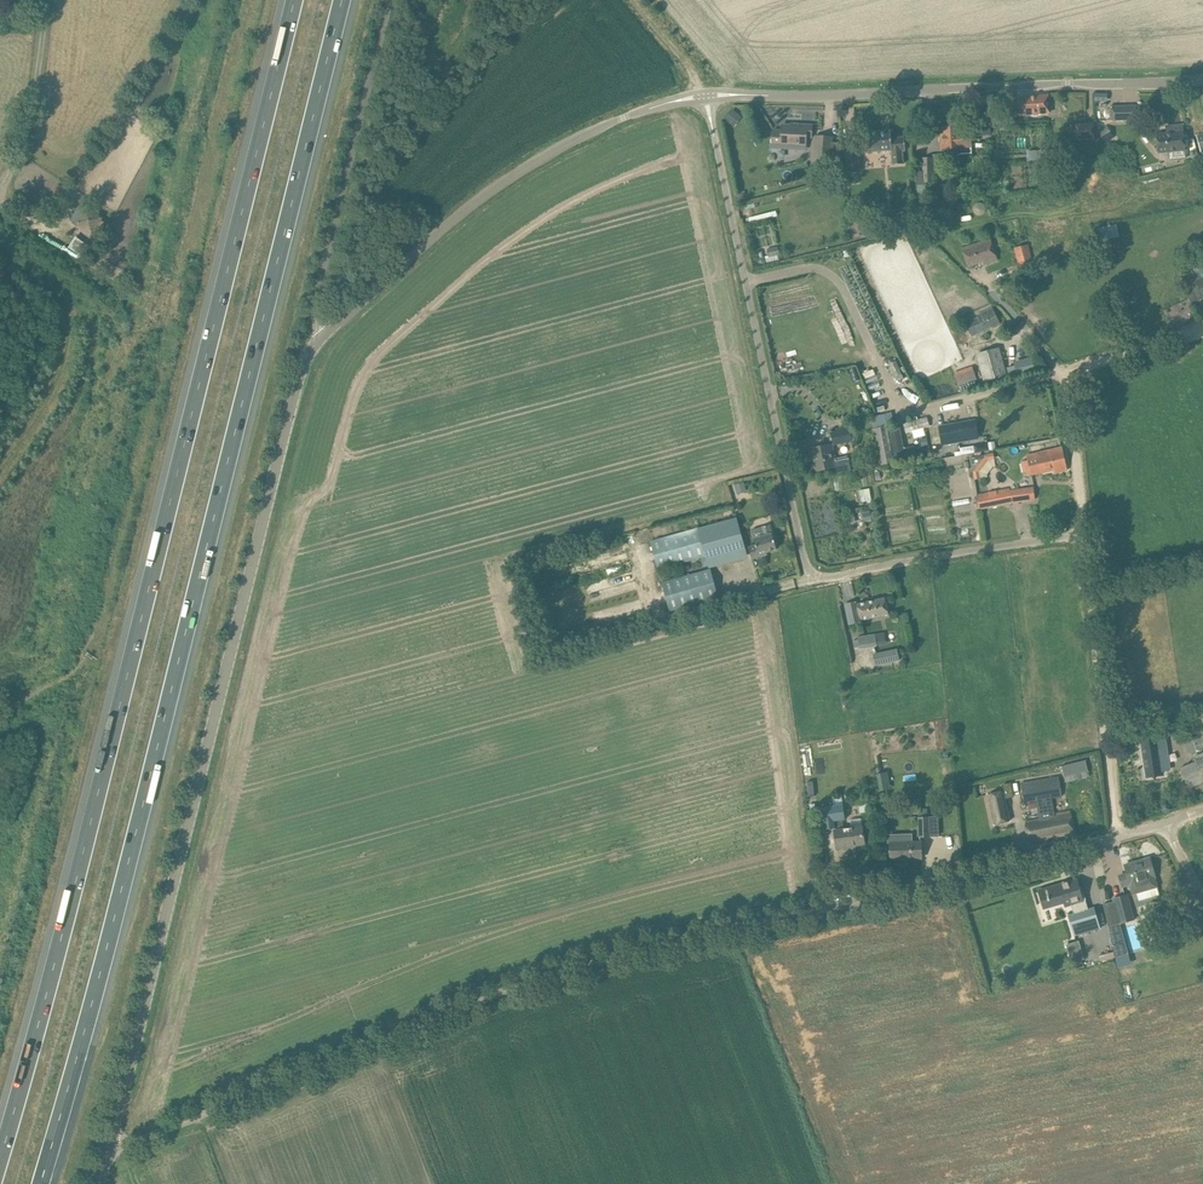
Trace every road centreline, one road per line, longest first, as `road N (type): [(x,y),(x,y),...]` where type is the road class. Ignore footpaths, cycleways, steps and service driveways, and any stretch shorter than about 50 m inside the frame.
road 1 (motorway): [(36,1183),(346,0)]
road 2 (motorway): [(290,0),(61,918),(0,1130)]
road 3 (unclassified): [(112,1138),(146,1137),(492,995),(605,959),(1118,837)]
road 4 (unclassified): [(112,1138),(303,349)]
road 5 (unclassified): [(1084,536),(829,579),(808,570),(703,90)]
road 6 (unclassified): [(703,90),(1202,75)]
road 7 (unclassified): [(303,349),(514,168),(626,114),(703,90)]
road 8 (unclassified): [(303,349),(388,0)]
road 9 (unclassified): [(1118,837),(1084,536)]
road 10 (track): [(0,199),(31,116),(47,0)]
road 11 (unclassified): [(1084,536),(1070,381)]
road 12 (unclassified): [(1070,381),(1202,321)]
road 13 (unclassified): [(1070,381),(975,279)]

